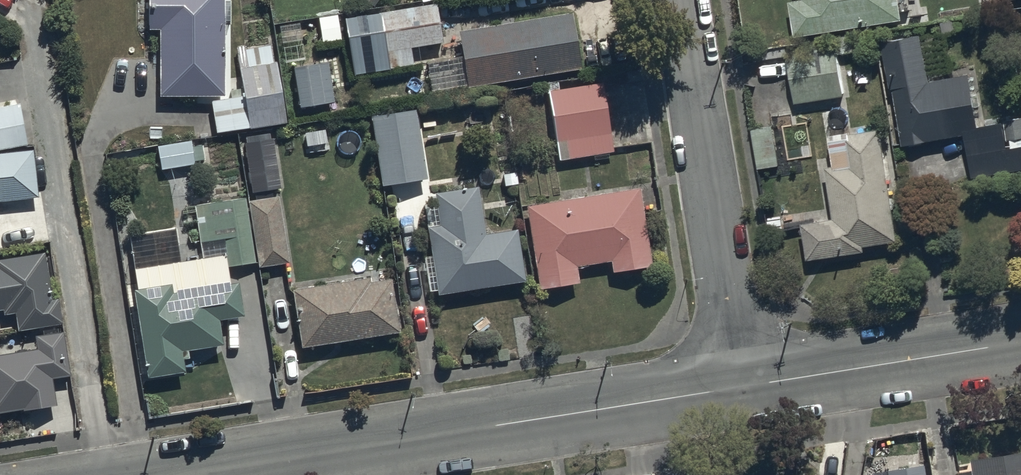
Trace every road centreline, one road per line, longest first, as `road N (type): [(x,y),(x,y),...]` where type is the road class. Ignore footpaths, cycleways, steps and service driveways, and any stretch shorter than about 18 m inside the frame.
road 1 (tertiary): [(743,387),(194,474)]
road 2 (residential): [(743,387),(678,0)]
road 3 (tertiary): [(1020,343),(743,387)]

